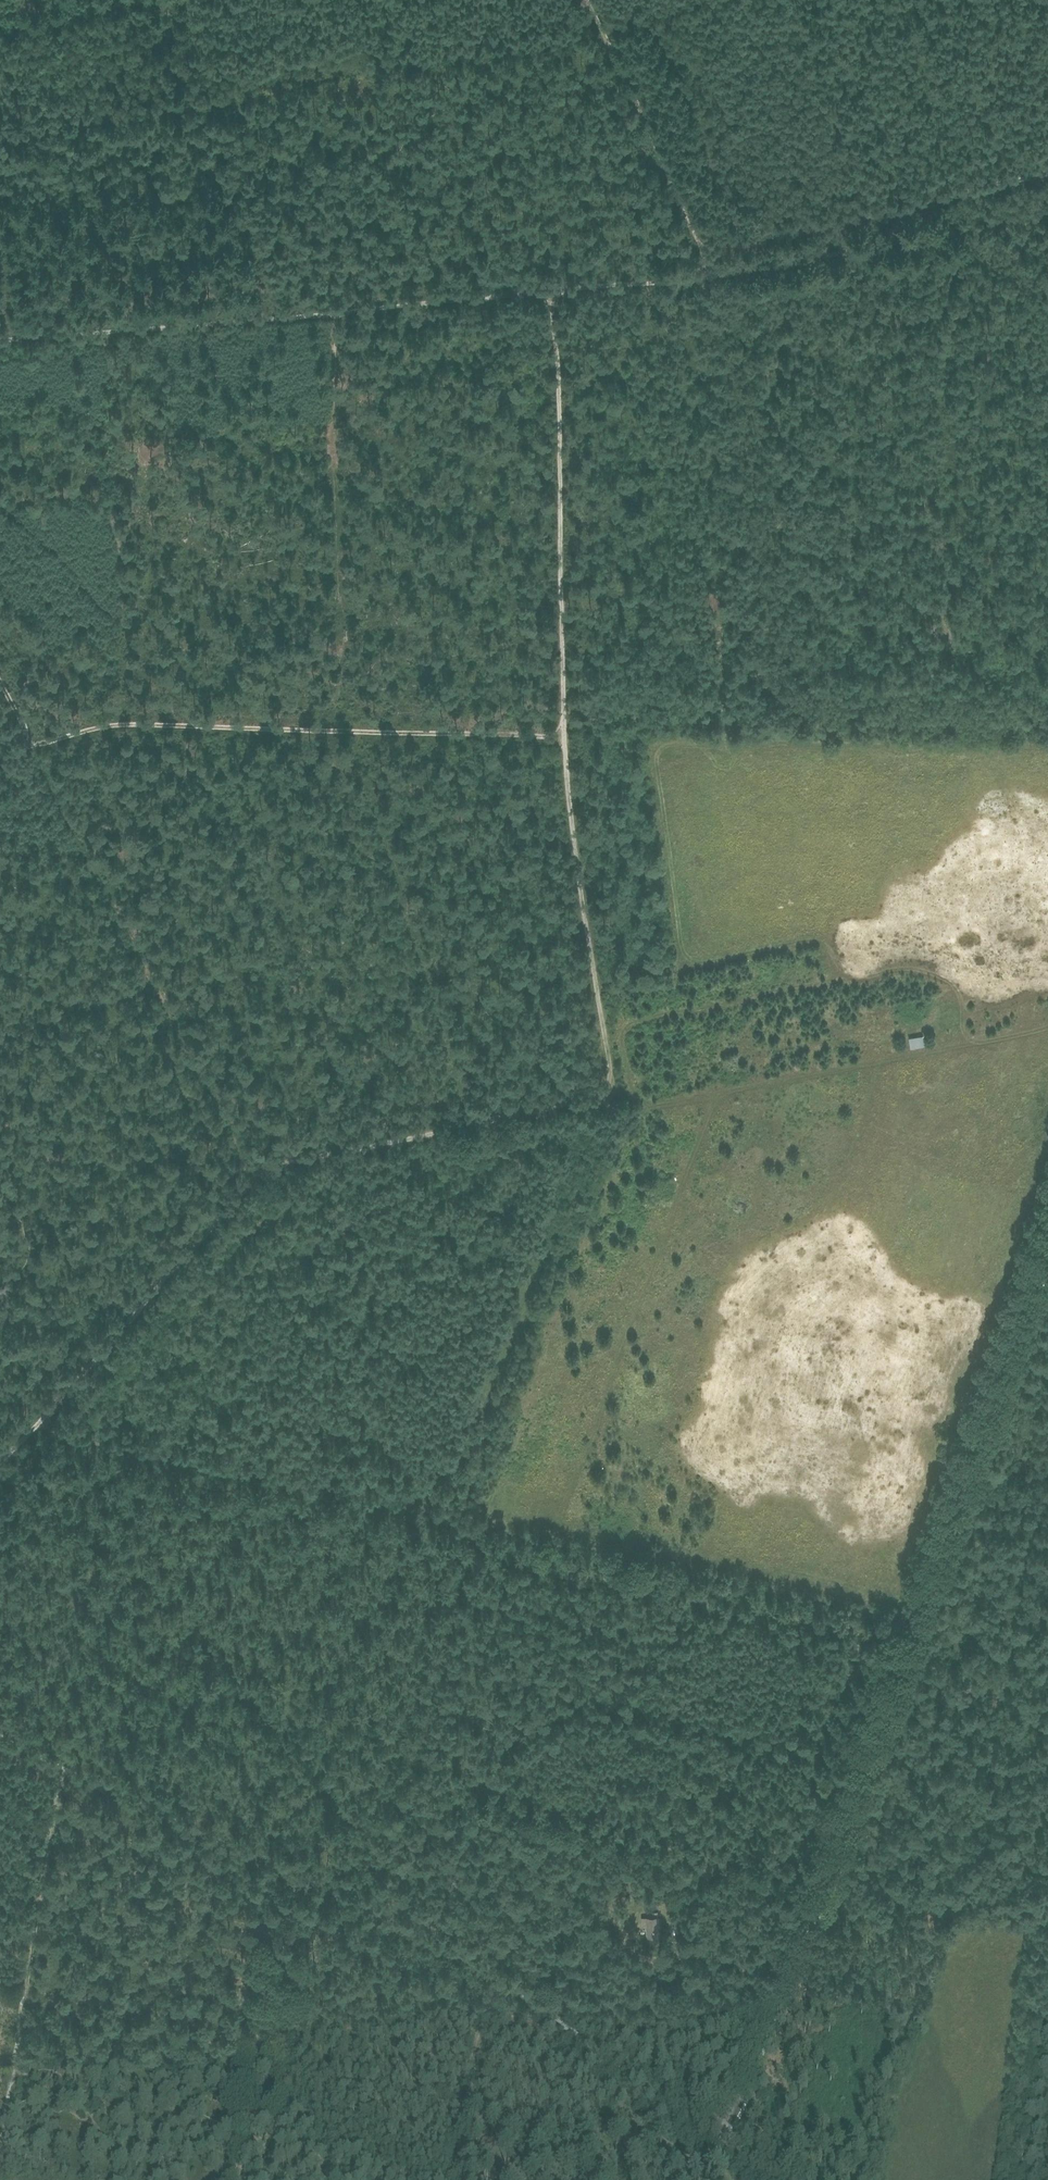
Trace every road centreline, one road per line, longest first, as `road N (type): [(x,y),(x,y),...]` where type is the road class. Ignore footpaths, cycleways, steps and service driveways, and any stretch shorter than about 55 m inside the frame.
road 1 (track): [(33,742),(131,714),(559,723),(612,1086),(605,1097),(262,1173),(35,1428)]
road 2 (track): [(913,1619),(35,1428)]
road 3 (track): [(708,274),(0,341)]
road 4 (track): [(559,723),(540,293)]
road 5 (track): [(913,1619),(1047,1223)]
road 6 (track): [(0,2156),(69,1770)]
road 7 (track): [(1047,172),(921,201),(878,245),(708,274)]
road 8 (track): [(793,1932),(913,1619)]
road 9 (track): [(708,274),(586,0)]
road 10 (track): [(720,2136),(793,1932)]
road 11 (track): [(1047,1027),(915,1053)]

